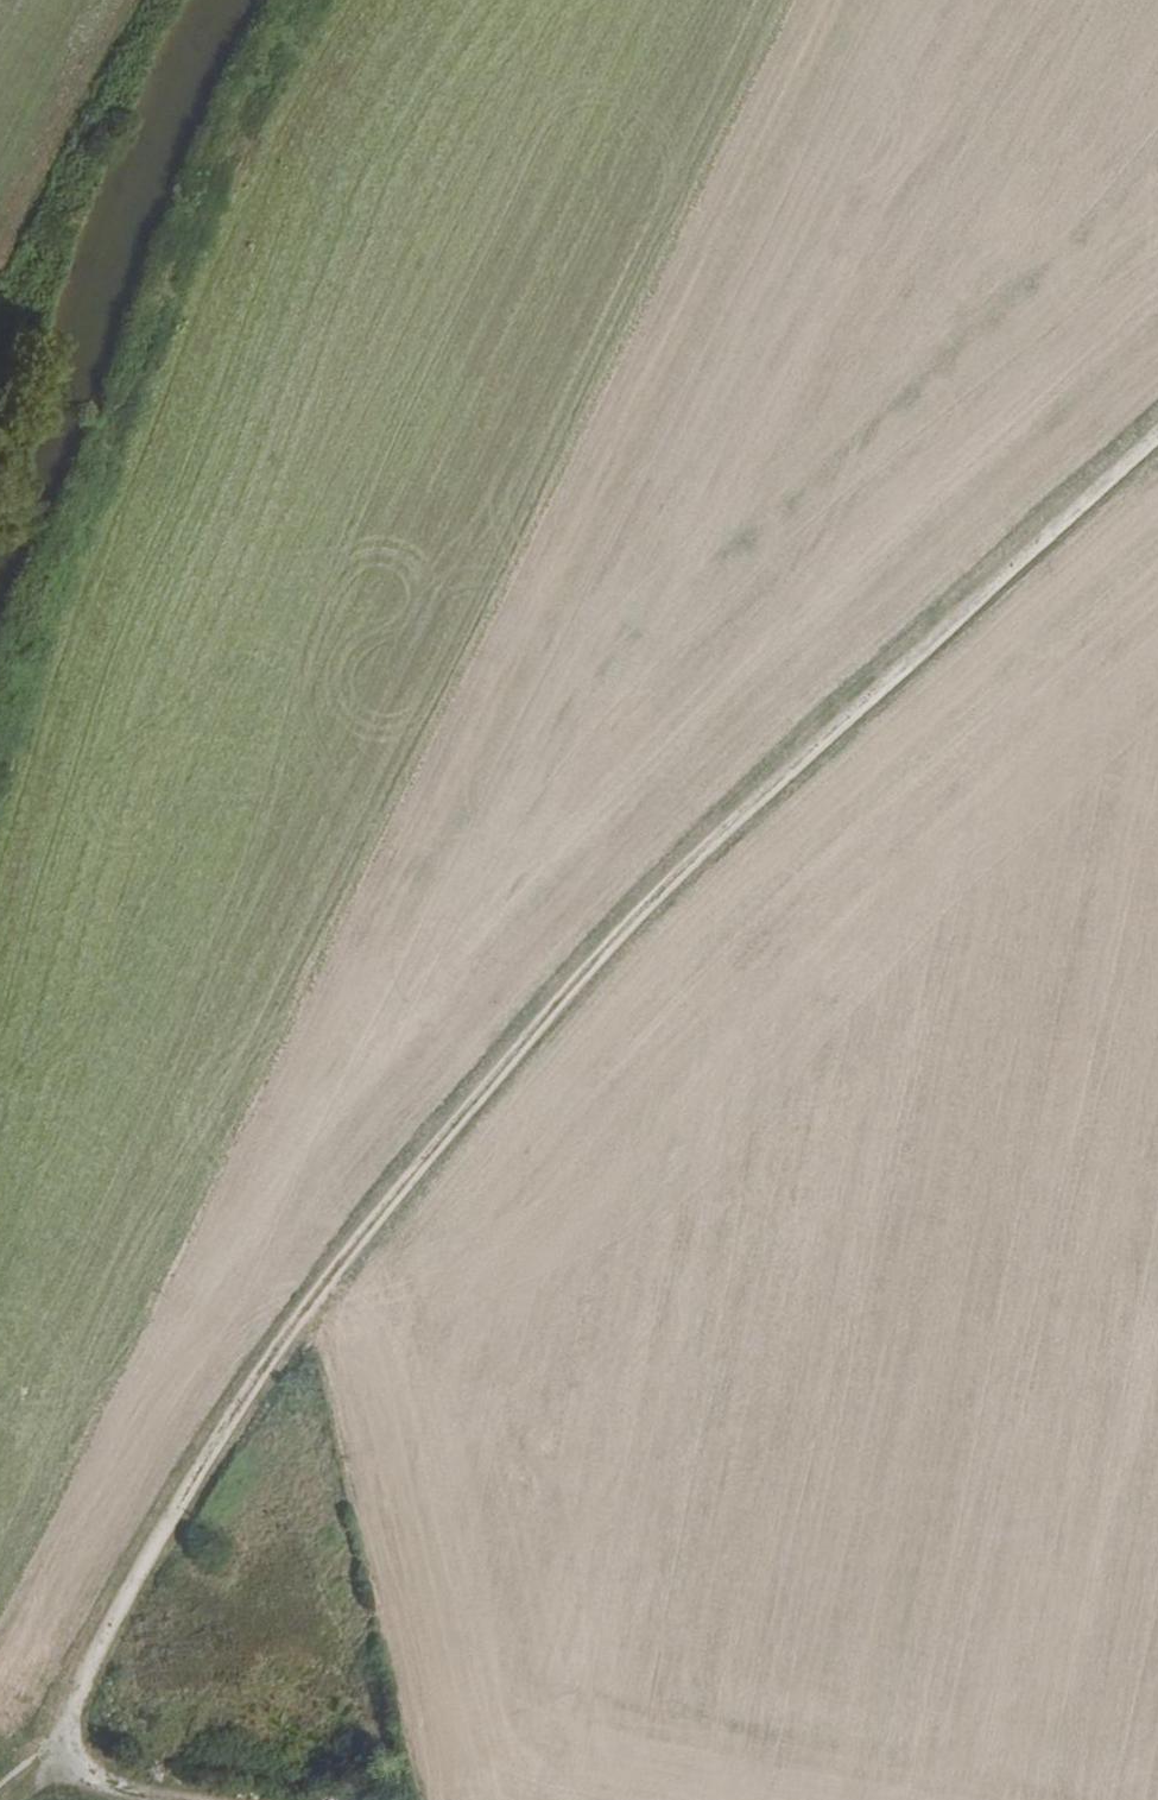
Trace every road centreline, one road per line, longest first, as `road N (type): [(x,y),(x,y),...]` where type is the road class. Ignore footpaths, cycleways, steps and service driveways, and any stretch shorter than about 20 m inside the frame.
road 1 (track): [(1157,456),(712,872),(568,1014),(405,1194),(234,1426),(115,1618),(66,1720),(72,1766)]
road 2 (track): [(208,1799),(72,1766)]

